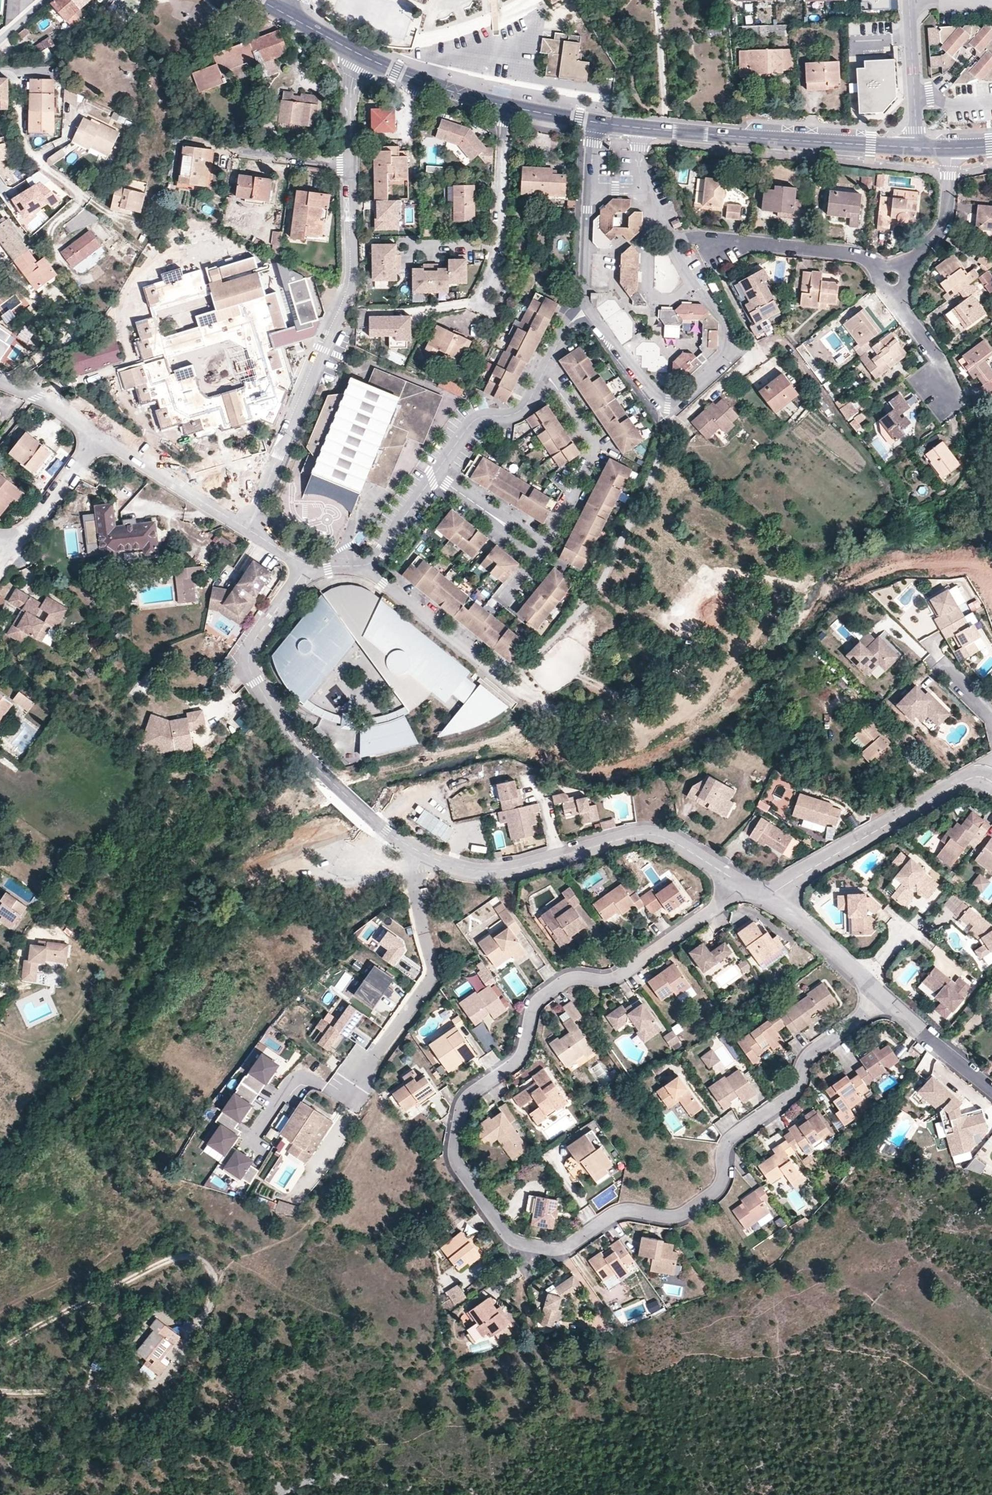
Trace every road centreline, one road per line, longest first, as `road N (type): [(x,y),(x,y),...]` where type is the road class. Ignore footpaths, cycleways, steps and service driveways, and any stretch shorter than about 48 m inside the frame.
road 1 (residential): [(742,884),(619,977),(576,978),(537,1002),(515,1063),(463,1105),(453,1152),(508,1236),(566,1249),(624,1210),(686,1212),(721,1187),(727,1141),(793,1092),(815,1048),(883,997)]
road 2 (residential): [(742,884),(650,835),(491,871),(442,861),(386,831),(313,763),(251,676),(252,645),(307,567)]
road 3 (residential): [(588,311),(660,402),(675,401),(736,348),(720,313),(676,260),(644,192)]
road 4 (residential): [(249,528),(351,293),(350,164)]
road 5 (track): [(0,1391),(160,1380),(212,1293),(209,1270),(195,1259),(149,1268)]
road 6 (tertiary): [(916,148),(639,128)]
road 7 (residential): [(989,780),(975,775),(925,801),(766,897)]
road 8 (residential): [(542,547),(594,454),(544,377)]
road 9 (residential): [(503,106),(494,295)]
road 10 (residential): [(371,566),(505,681)]
road 11 (residential): [(249,528),(101,436)]
road 12 (residential): [(718,245),(856,256),(884,271)]
road 13 (track): [(149,1268),(0,1347)]
road 14 (residential): [(435,475),(469,428),(523,410),(544,377)]
road 15 (residential): [(883,997),(766,897)]
road 16 (tertiary): [(503,106),(361,55)]
road 17 (residential): [(19,72),(20,134),(30,153),(80,193)]
road 18 (residential): [(909,2),(916,148)]
road 19 (residential): [(991,1093),(883,997)]
road 20 (residential): [(101,436),(15,547)]
road 21 (residential): [(901,272),(945,222),(952,149)]
road 22 (residential): [(435,475),(542,547)]
road 23 (residential): [(587,190),(588,311)]

